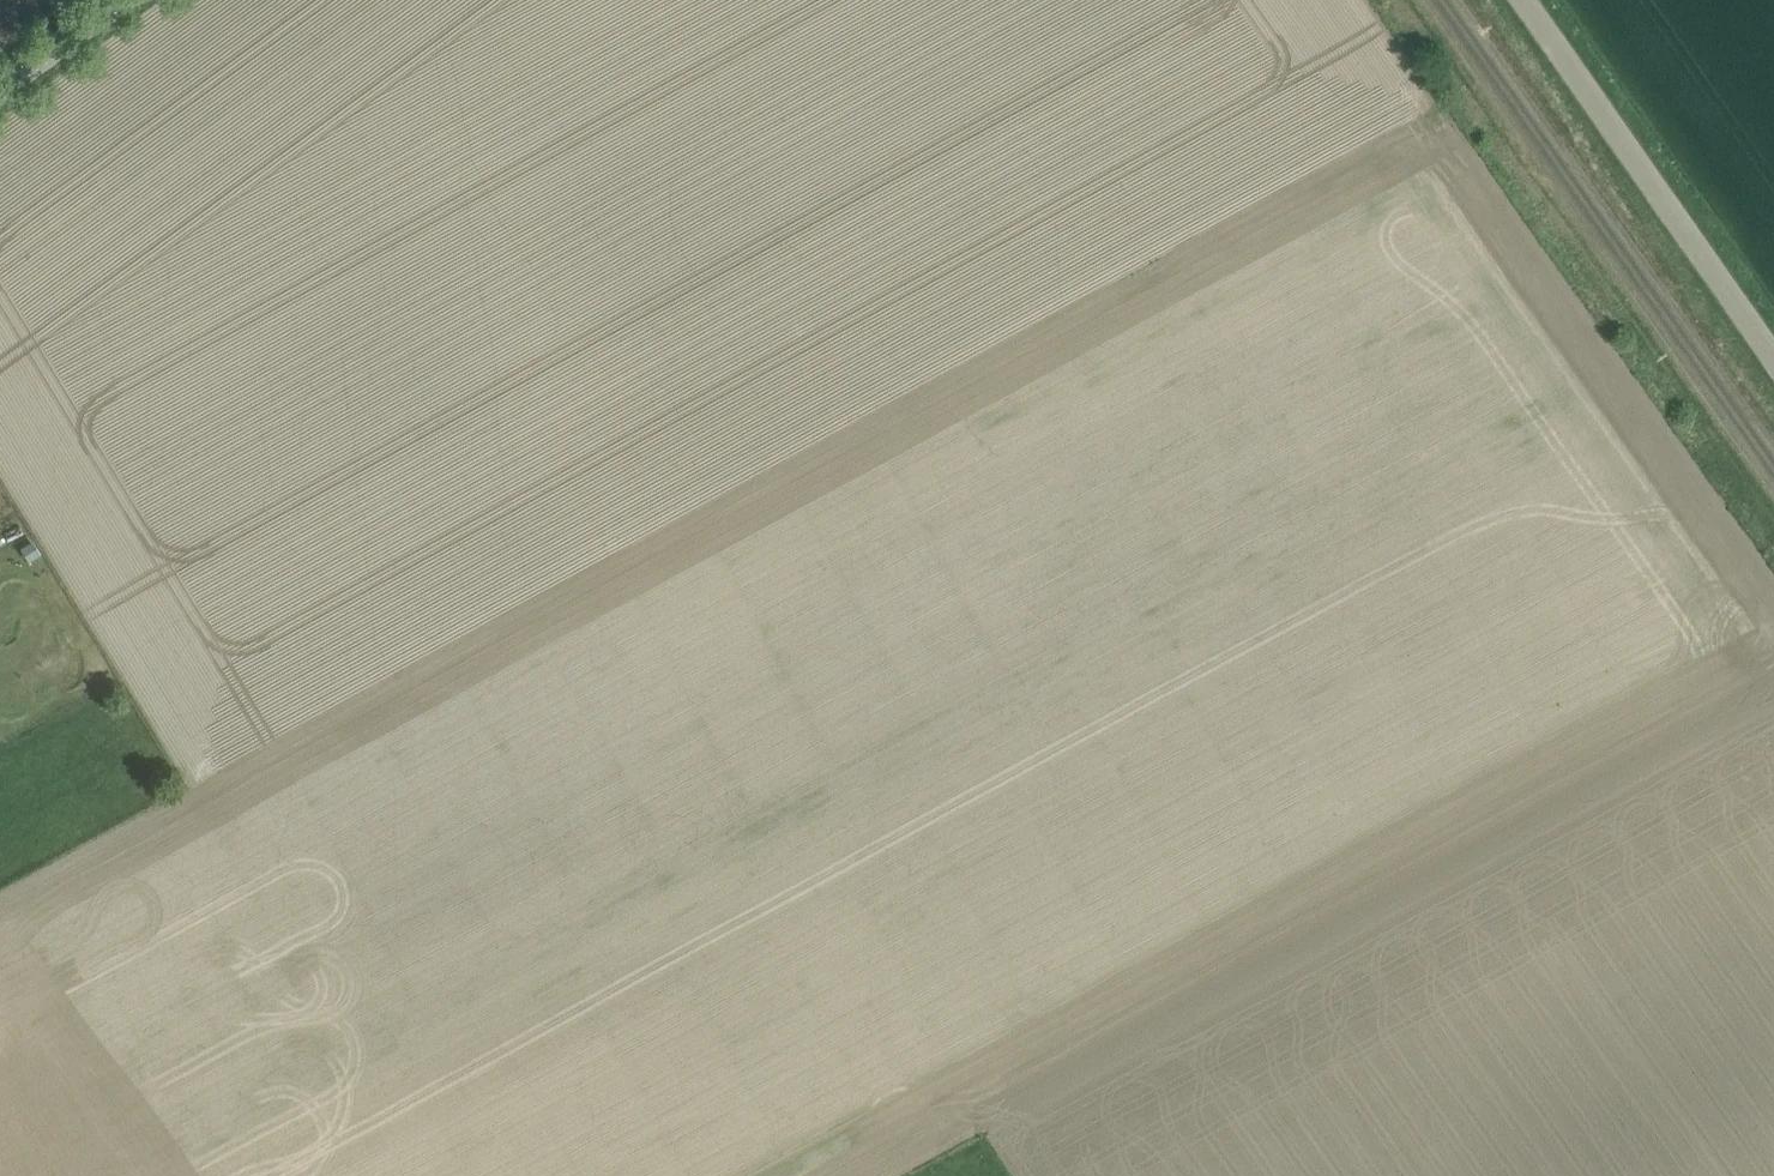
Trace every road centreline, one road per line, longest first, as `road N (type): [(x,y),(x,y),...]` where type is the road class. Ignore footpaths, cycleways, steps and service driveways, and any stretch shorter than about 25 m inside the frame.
road 1 (tertiary): [(1773,347),(1529,0)]
road 2 (tertiary): [(0,89),(122,0)]

